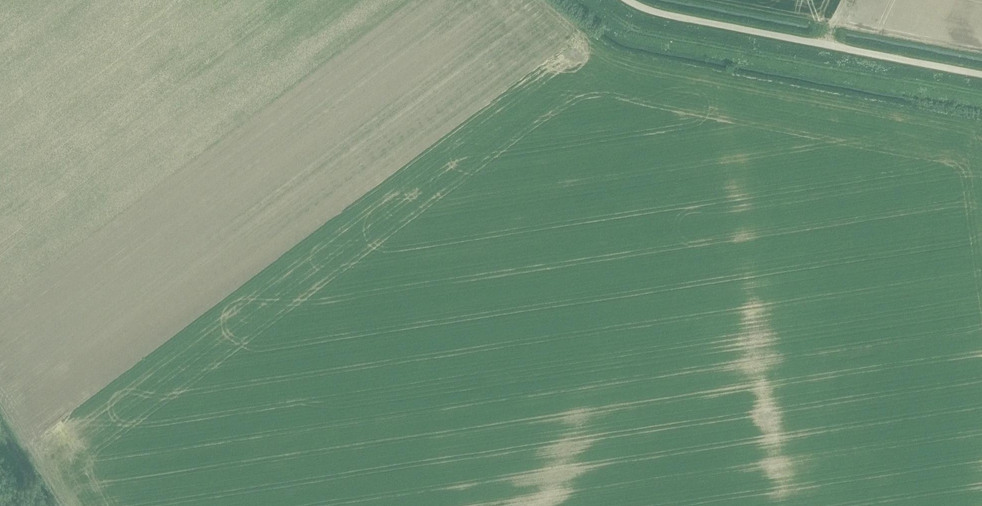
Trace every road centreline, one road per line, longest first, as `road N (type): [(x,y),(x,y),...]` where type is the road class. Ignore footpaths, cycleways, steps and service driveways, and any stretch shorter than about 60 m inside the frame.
road 1 (unclassified): [(981,75),(664,15),(627,0)]

